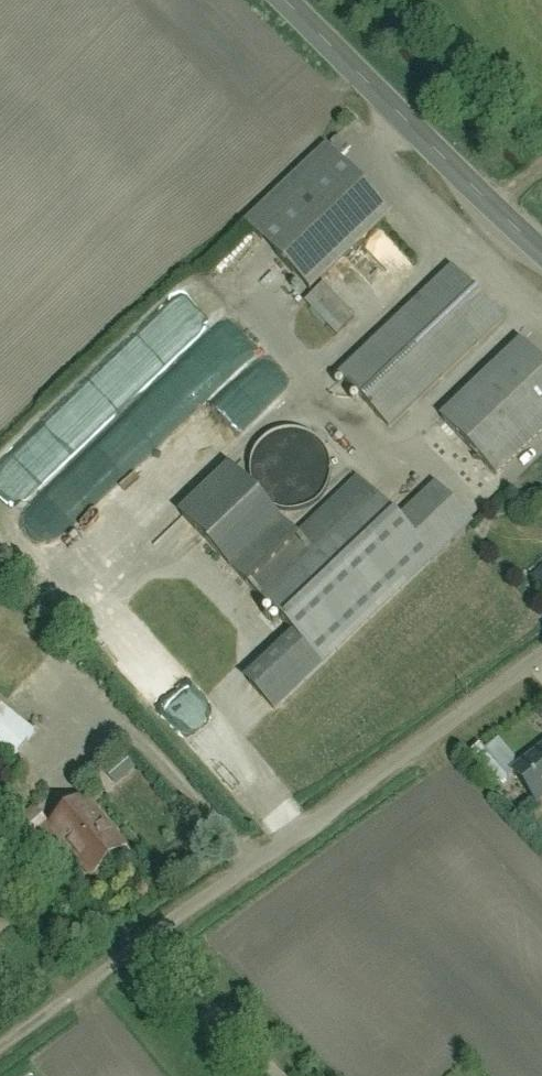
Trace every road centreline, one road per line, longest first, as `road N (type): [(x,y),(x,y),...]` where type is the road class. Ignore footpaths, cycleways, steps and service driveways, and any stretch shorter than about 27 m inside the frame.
road 1 (tertiary): [(283,0),(541,253)]
road 2 (track): [(260,865),(90,693)]
road 3 (track): [(159,939),(0,1054)]
road 4 (track): [(284,1075),(159,939)]

